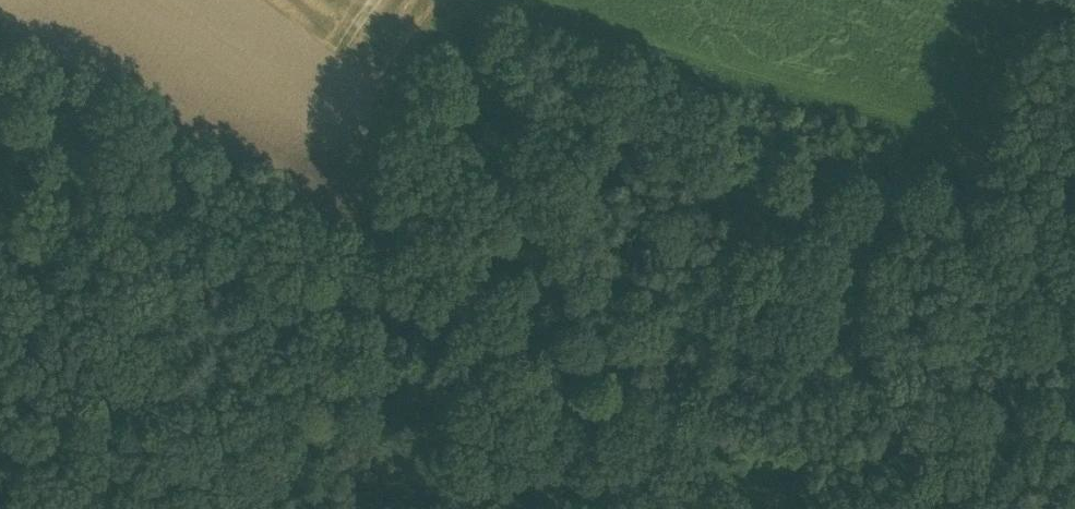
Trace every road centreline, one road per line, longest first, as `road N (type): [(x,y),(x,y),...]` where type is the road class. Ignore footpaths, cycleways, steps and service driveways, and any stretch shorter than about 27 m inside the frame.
road 1 (track): [(0,42),(10,33),(367,241),(408,104),(464,0)]
road 2 (track): [(995,180),(860,143),(460,5)]
road 3 (track): [(914,508),(1027,32)]
road 4 (track): [(238,508),(332,348),(367,241)]

